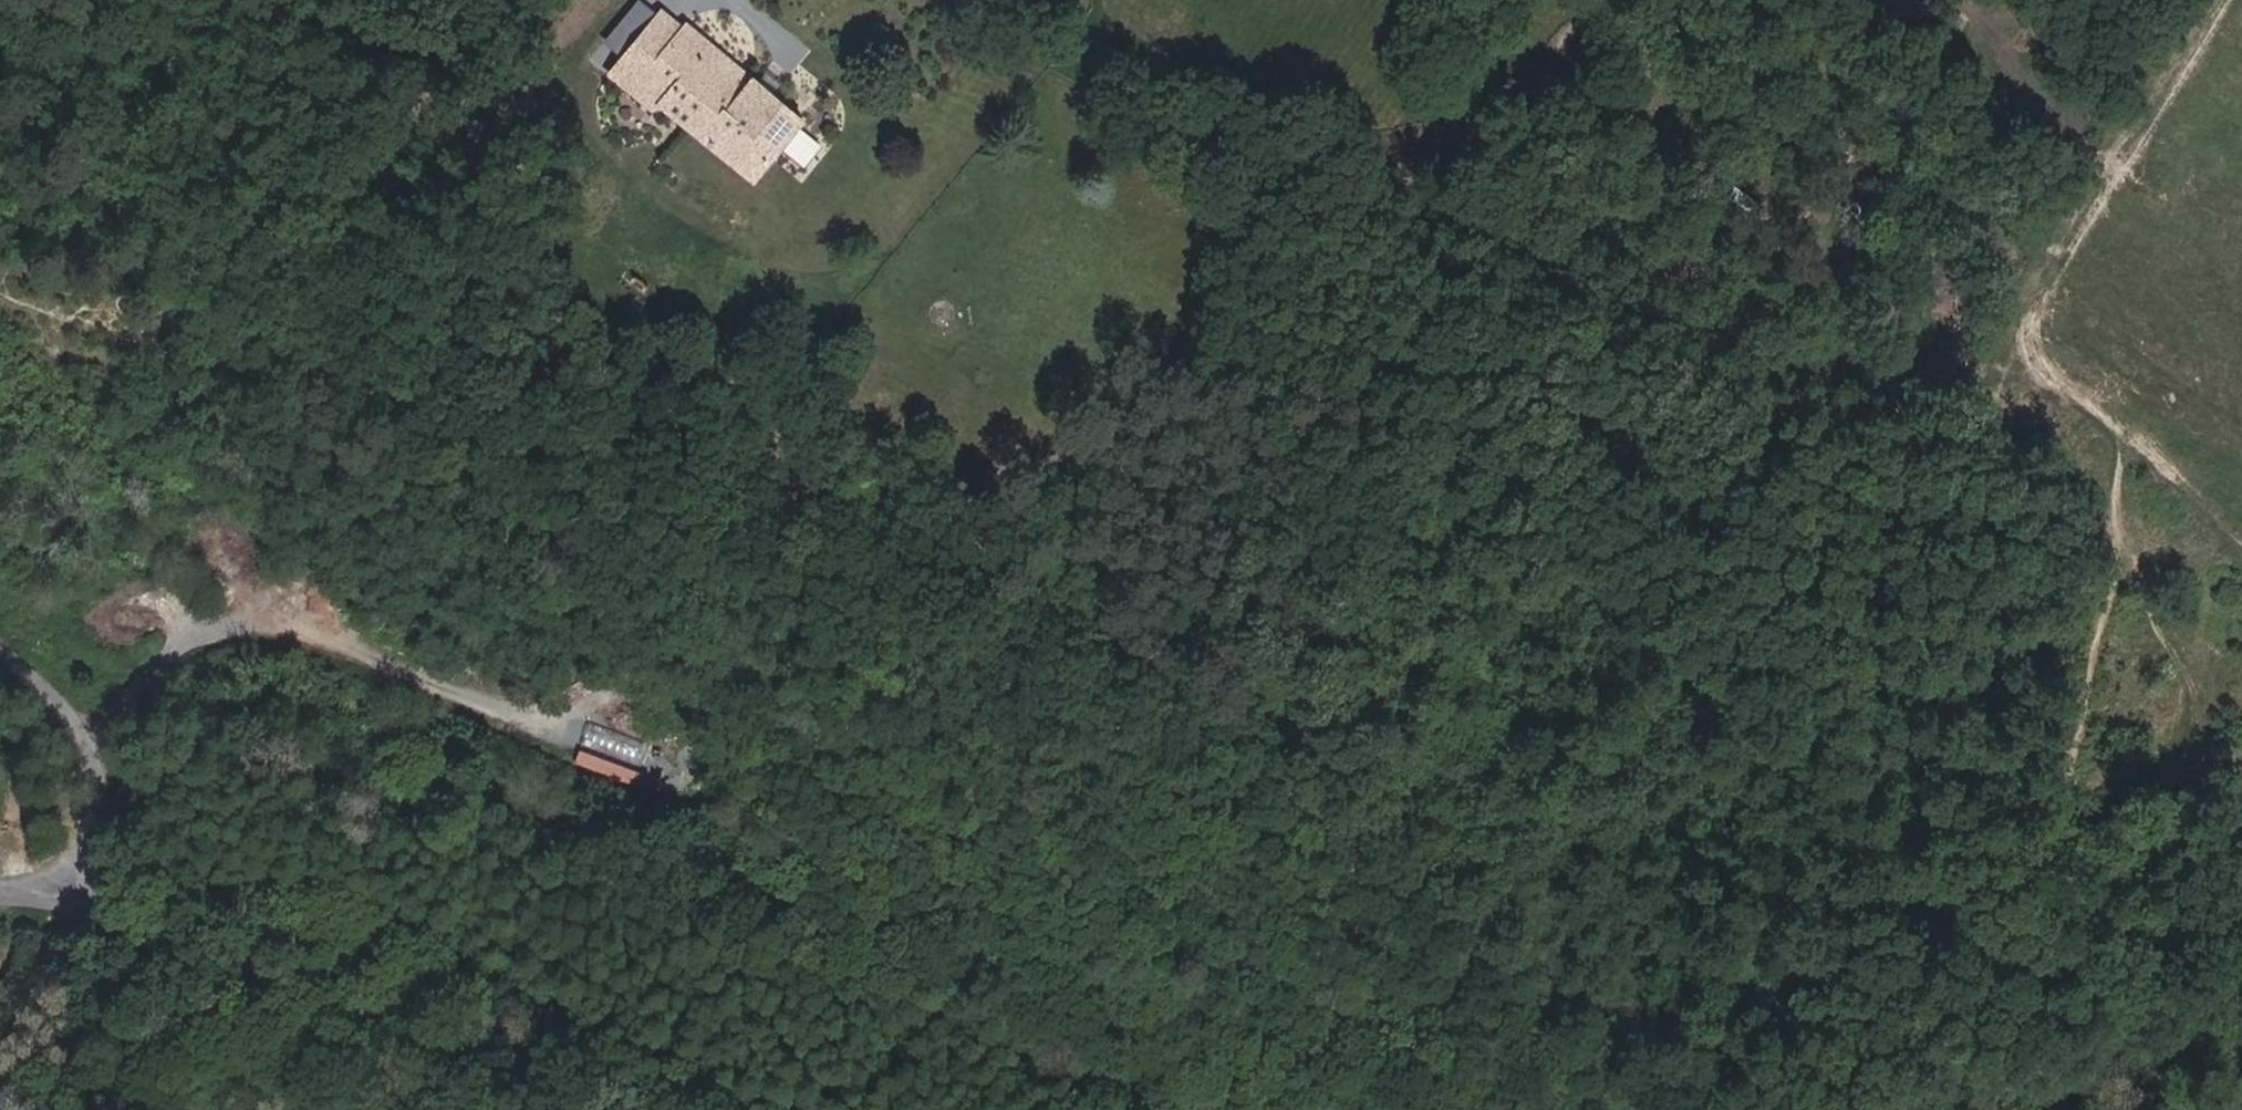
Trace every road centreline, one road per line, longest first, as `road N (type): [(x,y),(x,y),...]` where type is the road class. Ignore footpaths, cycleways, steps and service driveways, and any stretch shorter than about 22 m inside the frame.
road 1 (residential): [(419,1109),(283,942),(76,906)]
road 2 (unclassified): [(0,641),(72,715),(98,761),(76,906)]

